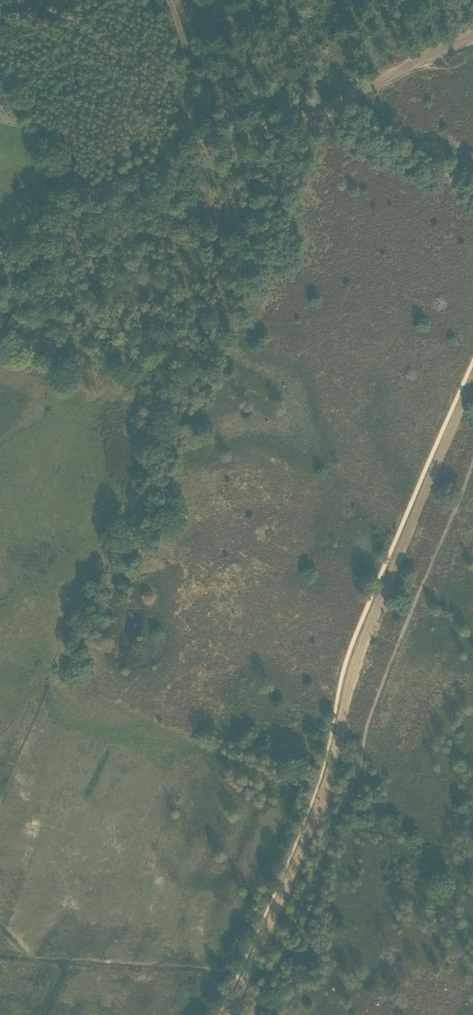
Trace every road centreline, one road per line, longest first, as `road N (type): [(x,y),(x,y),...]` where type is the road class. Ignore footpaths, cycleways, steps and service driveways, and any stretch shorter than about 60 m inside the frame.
road 1 (track): [(472,387),(353,670),(315,817),(231,1014)]
road 2 (track): [(376,81),(323,84),(164,162),(0,228)]
road 3 (track): [(172,0),(187,43),(191,102),(158,176)]
road 4 (track): [(472,34),(313,113)]

